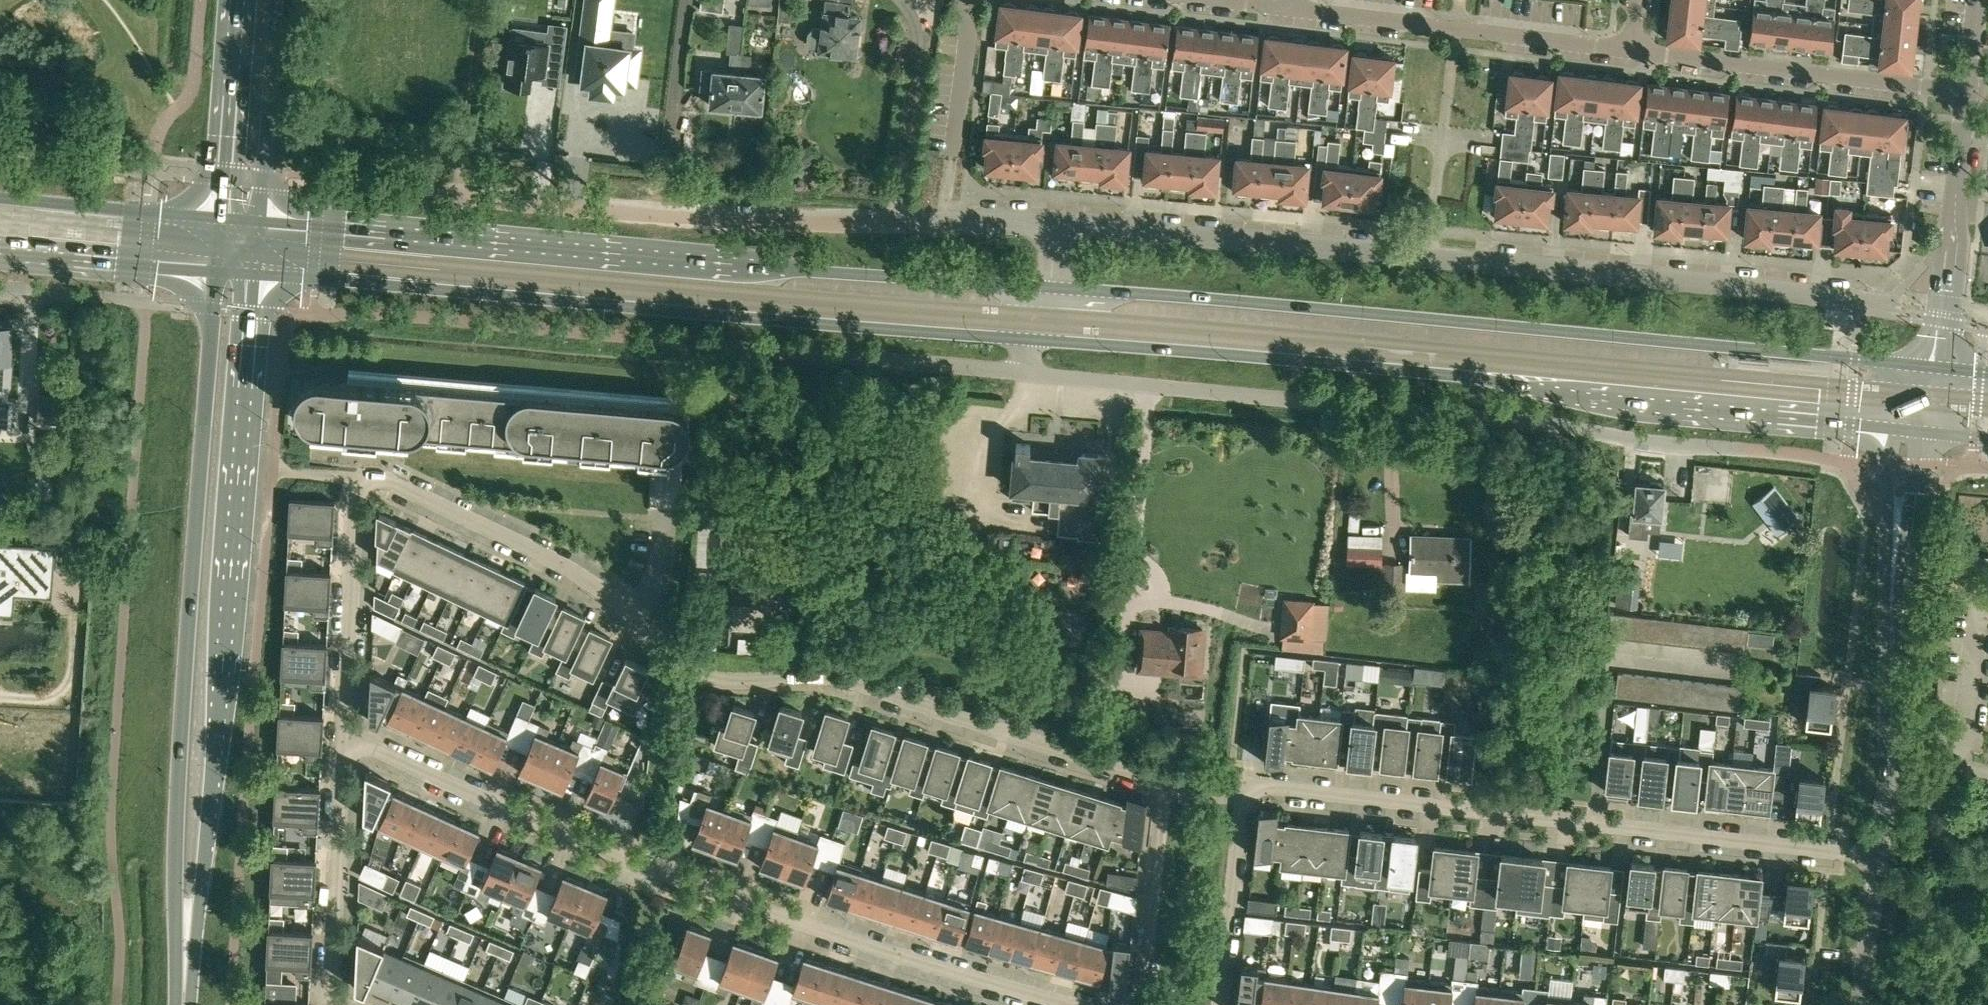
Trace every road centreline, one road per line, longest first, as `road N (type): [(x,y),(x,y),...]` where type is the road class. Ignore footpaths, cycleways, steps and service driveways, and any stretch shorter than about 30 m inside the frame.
road 1 (secondary): [(256,274),(1385,369),(1893,429)]
road 2 (residential): [(1146,1004),(1167,784),(849,682),(701,676),(540,549),(377,477),(361,480),(357,496),(349,745)]
road 3 (unclassified): [(703,345),(1722,448)]
road 4 (secondary): [(1931,367),(1052,287)]
road 5 (secondary): [(1052,287),(259,222)]
road 6 (unclassified): [(1841,297),(1055,224)]
road 7 (residential): [(1054,1004),(803,928),(349,745)]
road 8 (primary): [(215,271),(174,870),(178,1004)]
road 9 (primary): [(188,1004),(256,274)]
road 10 (residential): [(1879,856),(1250,794)]
road 11 (unclassified): [(1055,224),(948,217),(749,220),(455,195)]
road 12 (residential): [(1629,57),(1283,14)]
road 13 (residential): [(1966,90),(1629,57)]
road 14 (unclassified): [(1931,367),(1966,90)]
road 15 (residential): [(349,745),(331,1003)]
road 16 (unclassified): [(1893,429),(1886,527),(1892,677)]
road 17 (unclassified): [(1892,677),(1928,432)]
road 18 (secondary): [(259,222),(273,0)]
road 19 (primary): [(221,218),(0,198)]
road 20 (secondary): [(235,0),(221,218)]
road 21 (primary): [(0,255),(215,271)]
road 22 (residential): [(1220,1004),(1250,794)]
road 23 (residential): [(951,183),(971,0)]
road 24 (unclassified): [(1879,856),(1892,677)]
road 25 (unclassified): [(1859,1004),(1879,856)]
road 26 (unclassified): [(142,167),(0,154)]

